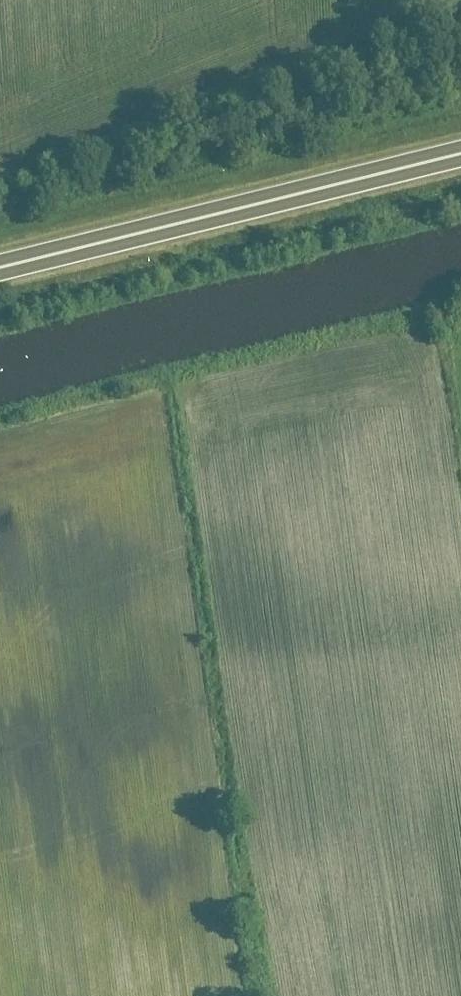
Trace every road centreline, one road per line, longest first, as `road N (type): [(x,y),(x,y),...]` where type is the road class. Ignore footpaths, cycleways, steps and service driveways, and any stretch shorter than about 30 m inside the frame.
road 1 (trunk): [(0,269),(460,156)]

